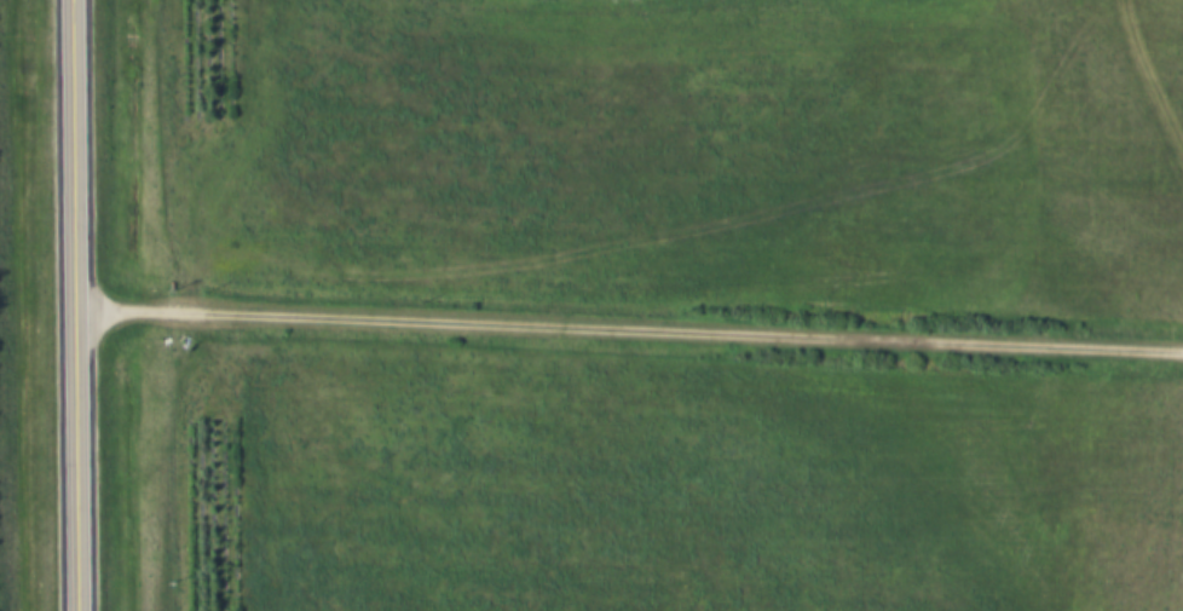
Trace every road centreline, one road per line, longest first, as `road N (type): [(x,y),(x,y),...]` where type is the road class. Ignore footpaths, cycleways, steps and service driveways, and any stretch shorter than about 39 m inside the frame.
road 1 (primary): [(74,610),(70,0)]

